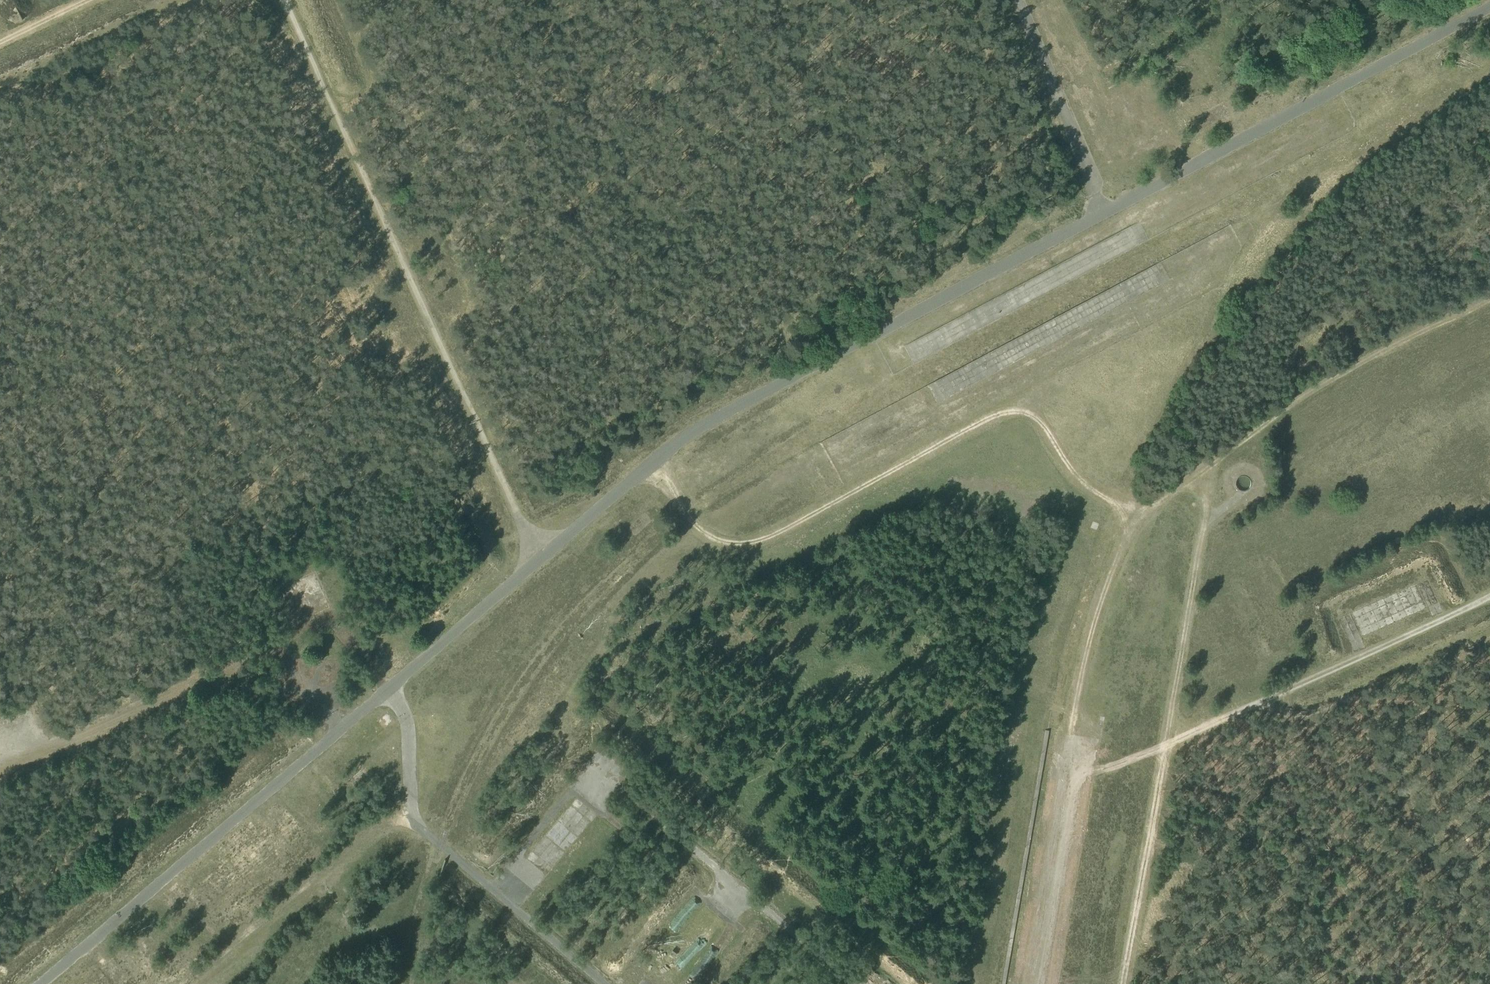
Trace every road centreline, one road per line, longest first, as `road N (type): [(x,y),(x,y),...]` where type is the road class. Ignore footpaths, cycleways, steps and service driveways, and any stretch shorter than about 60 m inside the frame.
road 1 (track): [(655,468),(709,540),(750,550),(1023,407),(1037,412),(1082,483),(1122,503),(1127,529),(1080,678),(1075,721)]
road 2 (track): [(1104,214),(701,432),(537,563)]
road 3 (track): [(41,983),(537,563)]
road 4 (track): [(284,0),(537,563)]
road 5 (track): [(1129,983),(1175,740),(1206,496)]
road 6 (track): [(1064,785),(1489,596)]
road 7 (track): [(1104,214),(1489,10)]
road 8 (track): [(389,689),(409,730),(414,811),(611,983)]
road 9 (track): [(0,772),(226,669),(336,731)]
road 10 (track): [(1489,297),(1337,374),(1216,464),(1206,496)]
road 11 (track): [(1030,983),(1075,721)]
road 12 (track): [(1104,214),(1100,176),(1022,0)]

